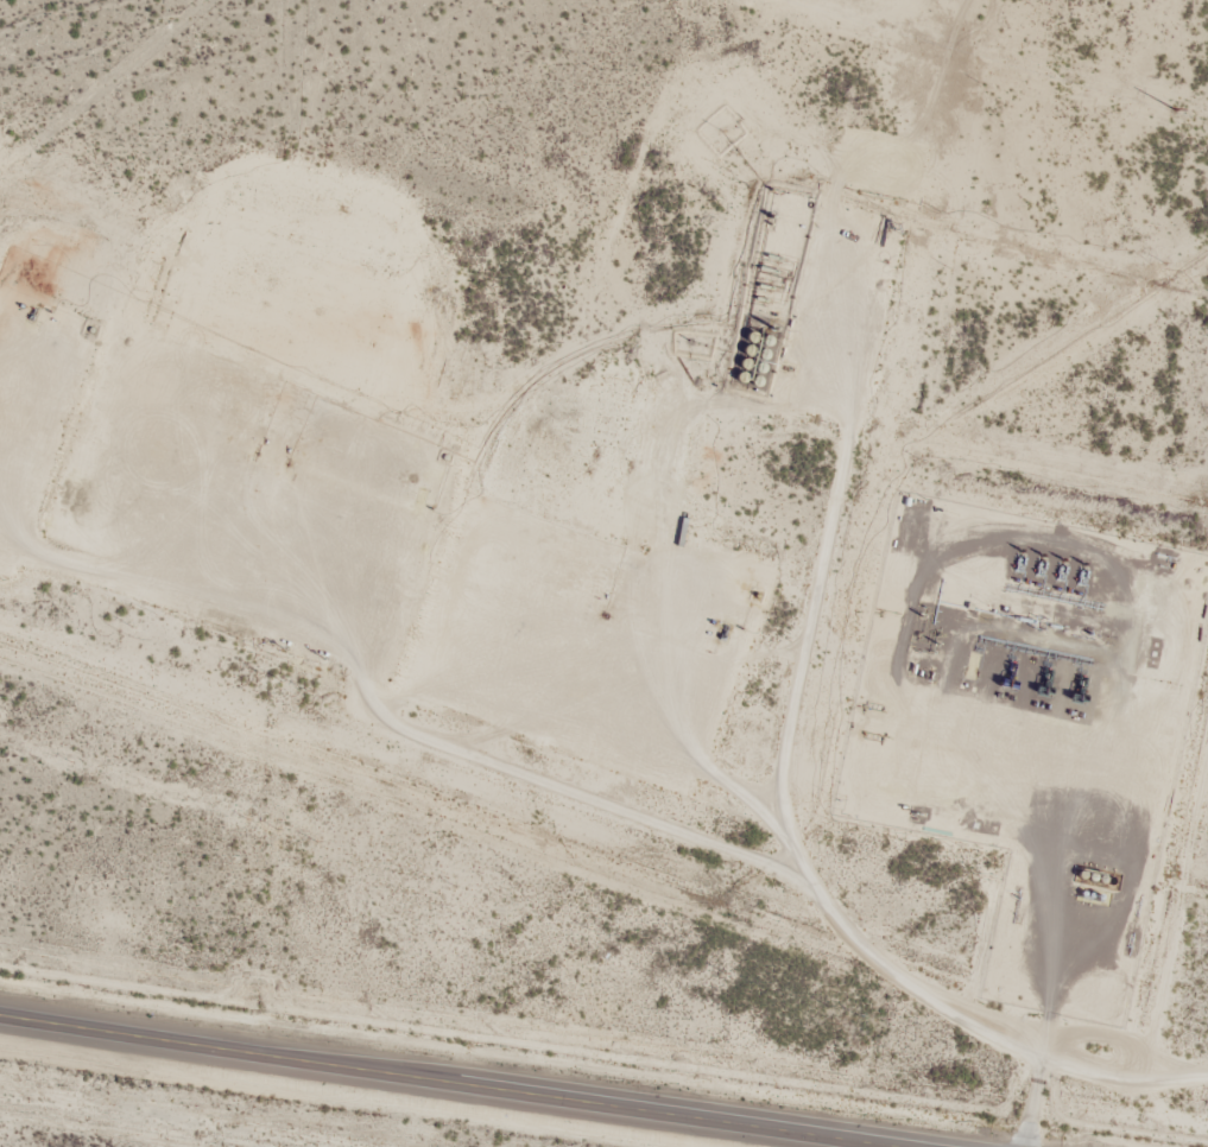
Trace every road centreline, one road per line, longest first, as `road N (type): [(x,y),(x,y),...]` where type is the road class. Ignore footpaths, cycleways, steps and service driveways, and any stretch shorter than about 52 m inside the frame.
road 1 (secondary): [(0,1015),(900,1146)]

